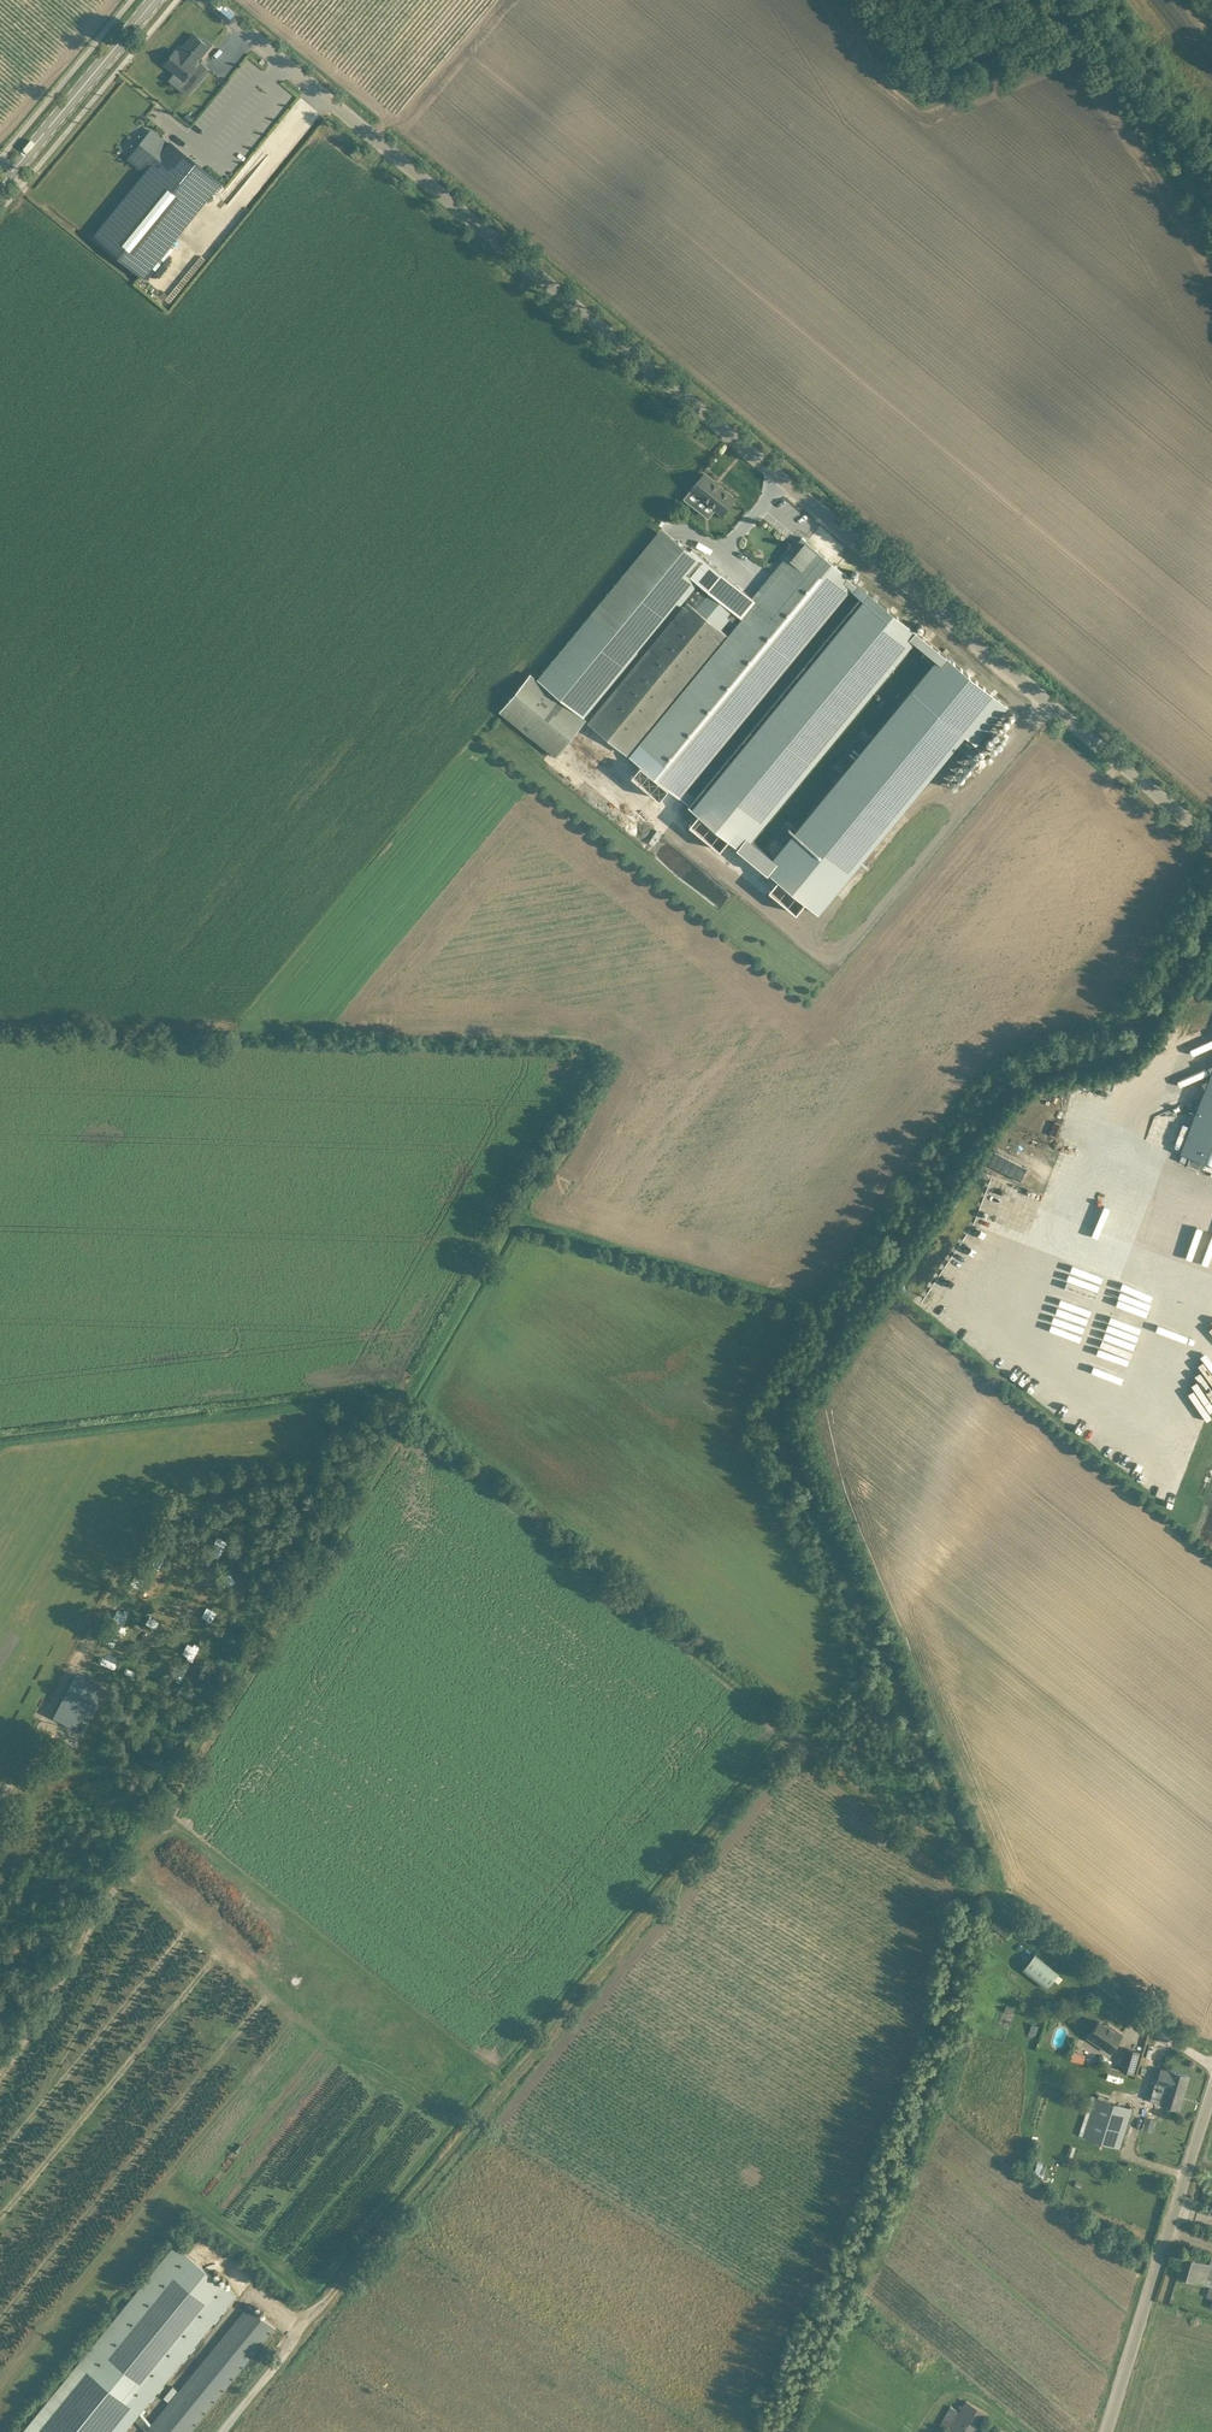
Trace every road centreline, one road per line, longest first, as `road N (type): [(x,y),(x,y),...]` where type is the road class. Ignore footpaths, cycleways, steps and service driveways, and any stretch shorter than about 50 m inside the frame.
road 1 (unclassified): [(1211,841),(210,0)]
road 2 (track): [(972,1874),(795,1727),(223,2431)]
road 3 (track): [(0,2075),(122,1888),(390,1421)]
road 4 (unclassified): [(1106,2431),(1211,2086)]
road 5 (track): [(1211,2066),(972,1874)]
road 6 (secondary): [(0,186),(153,0)]

